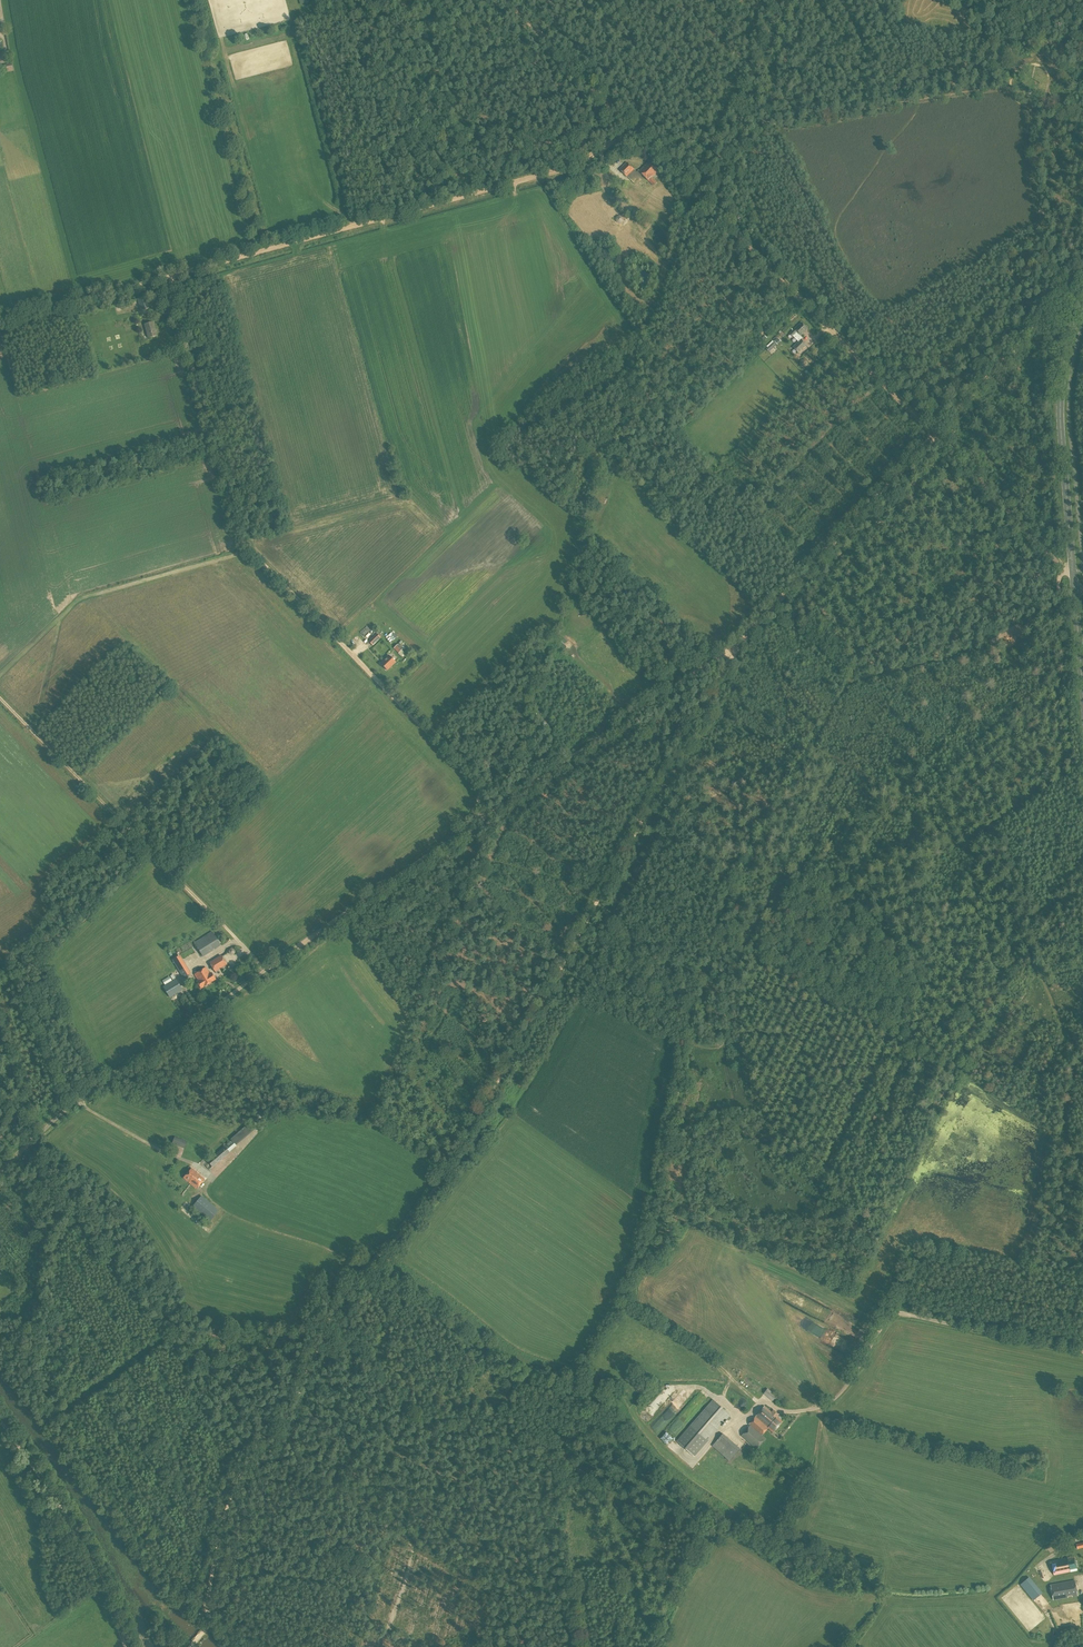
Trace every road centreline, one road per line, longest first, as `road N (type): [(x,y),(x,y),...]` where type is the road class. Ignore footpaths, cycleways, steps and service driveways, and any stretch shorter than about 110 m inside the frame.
road 1 (track): [(0,323),(583,163),(635,130)]
road 2 (track): [(1038,972),(990,865),(937,831),(922,802),(817,745),(851,683),(1052,613),(1065,571)]
road 3 (track): [(529,1024),(436,1186),(330,1315),(294,1404)]
road 4 (track): [(348,649),(242,542),(171,278)]
road 5 (unclassified): [(0,1172),(75,1102),(268,971)]
road 6 (track): [(820,1408),(825,1420),(814,1466),(782,1540),(833,1567),(873,1573),(876,1599),(838,1646)]
road 7 (track): [(44,1393),(44,1416),(54,1421),(179,1335),(265,1442)]
road 8 (track): [(483,823),(742,639)]
road 9 (track): [(934,436),(713,209)]
road 10 (track): [(483,823),(379,1121)]
road 11 (primary): [(1074,592),(1060,394),(1082,300)]
road 12 (track): [(820,1408),(844,1390),(886,1322),(900,1313),(1064,1350)]
road 13 (track): [(566,1521),(304,1412)]
road 14 (track): [(703,200),(507,0)]
road 15 (track): [(729,949),(964,1080)]
road 16 (track): [(584,1397),(495,1363),(386,1277),(369,1282),(358,1275)]
road 17 (track): [(657,796),(529,1024)]
road 18 (track): [(268,971),(483,823)]
road 19 (track): [(129,1646),(79,1536),(0,1421)]
road 20 (track): [(294,1404),(263,1440),(233,1498),(203,1631)]
road 21 (track): [(934,436),(776,604)]
road 22 (track): [(625,1307),(713,1356),(753,1397),(792,1412),(820,1408)]
road 23 (track): [(489,818),(549,639)]
road 24 (track): [(1054,308),(934,436)]
road 25 (track): [(1041,546),(934,436)]
road 26 (track): [(787,0),(739,135)]
road 27 (track): [(776,604),(742,639),(701,713)]
road 28 (track): [(582,1646),(566,1521)]

